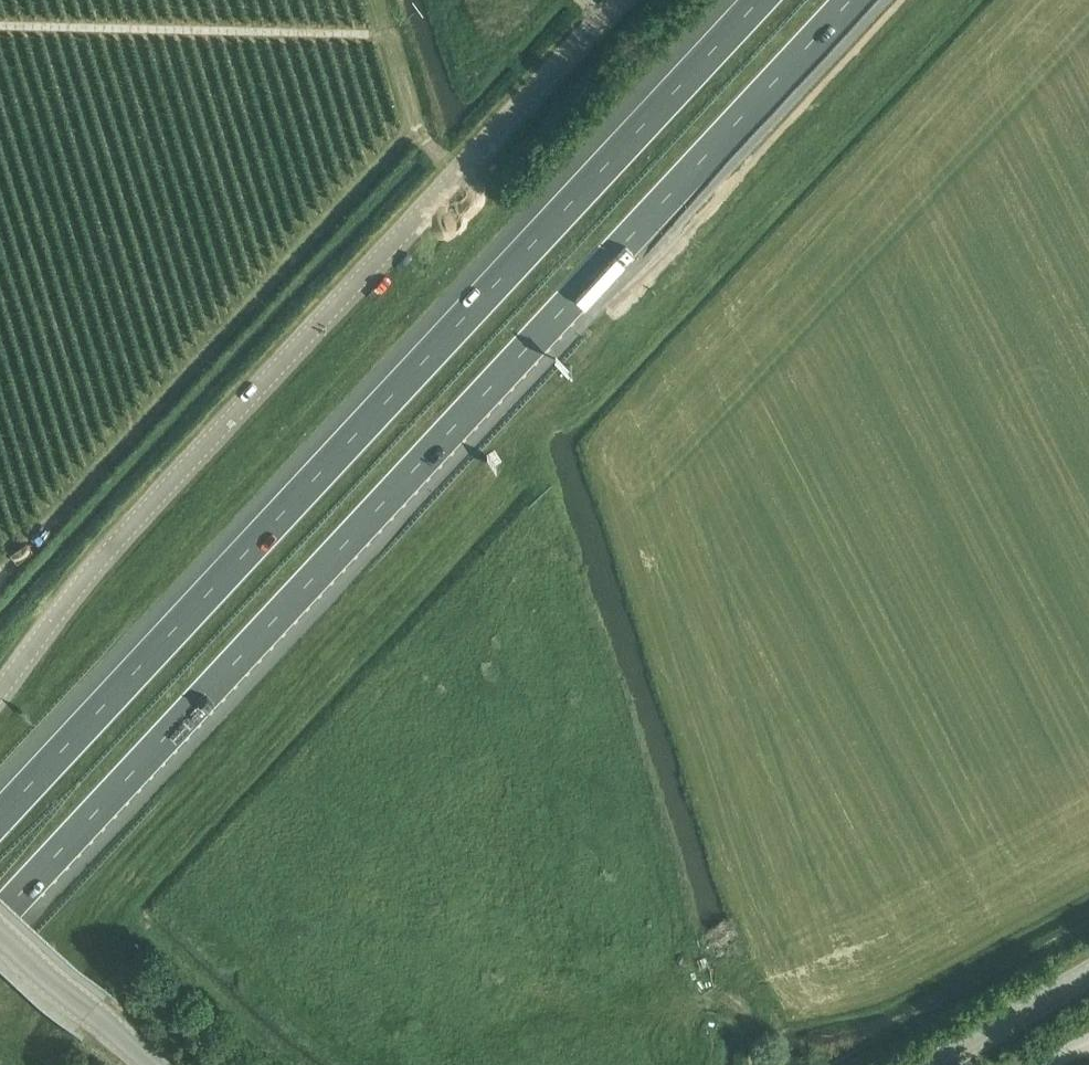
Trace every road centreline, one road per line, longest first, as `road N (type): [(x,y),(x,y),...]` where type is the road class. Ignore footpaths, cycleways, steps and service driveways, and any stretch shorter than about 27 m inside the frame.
road 1 (motorway): [(0,919),(855,0)]
road 2 (motorway): [(762,0),(0,820)]
road 3 (unclassified): [(0,692),(118,542),(618,0)]
road 4 (tertiary): [(152,1064),(0,924)]
road 5 (tertiary): [(1088,979),(943,1064)]

